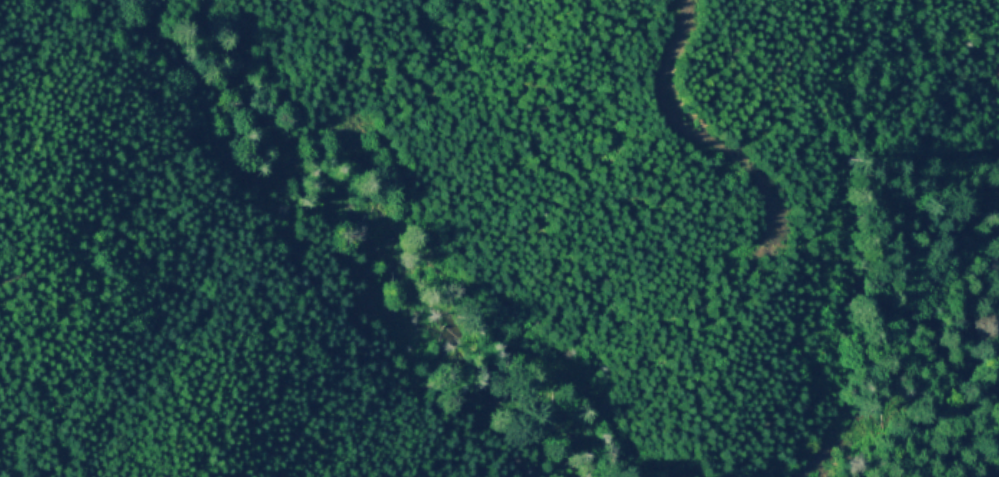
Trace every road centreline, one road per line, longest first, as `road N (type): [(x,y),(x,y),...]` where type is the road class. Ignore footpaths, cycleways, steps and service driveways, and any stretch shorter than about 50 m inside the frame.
road 1 (track): [(754,262),(768,233),(768,187),(668,109),(662,79),(683,0)]

